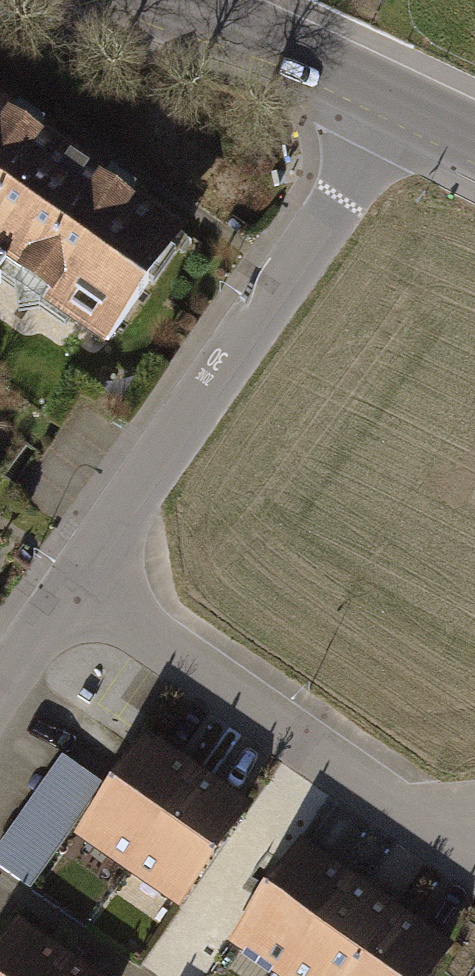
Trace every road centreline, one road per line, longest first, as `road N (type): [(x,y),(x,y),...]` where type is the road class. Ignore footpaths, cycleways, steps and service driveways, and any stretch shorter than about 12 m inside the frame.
road 1 (residential): [(401,95),(288,275),(0,691)]
road 2 (tertiary): [(401,95),(189,0)]

